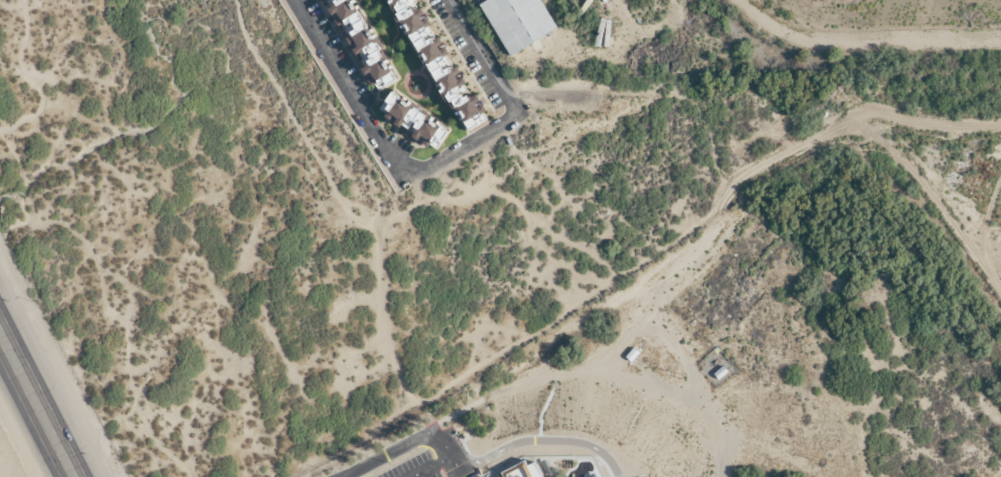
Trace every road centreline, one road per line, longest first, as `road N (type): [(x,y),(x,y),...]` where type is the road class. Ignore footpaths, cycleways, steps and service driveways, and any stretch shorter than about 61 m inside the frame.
road 1 (residential): [(724,440),(581,380),(550,379),(507,389),(334,476)]
road 2 (track): [(738,0),(777,31),(808,39),(1000,38)]
road 3 (secondary): [(0,331),(75,476)]

